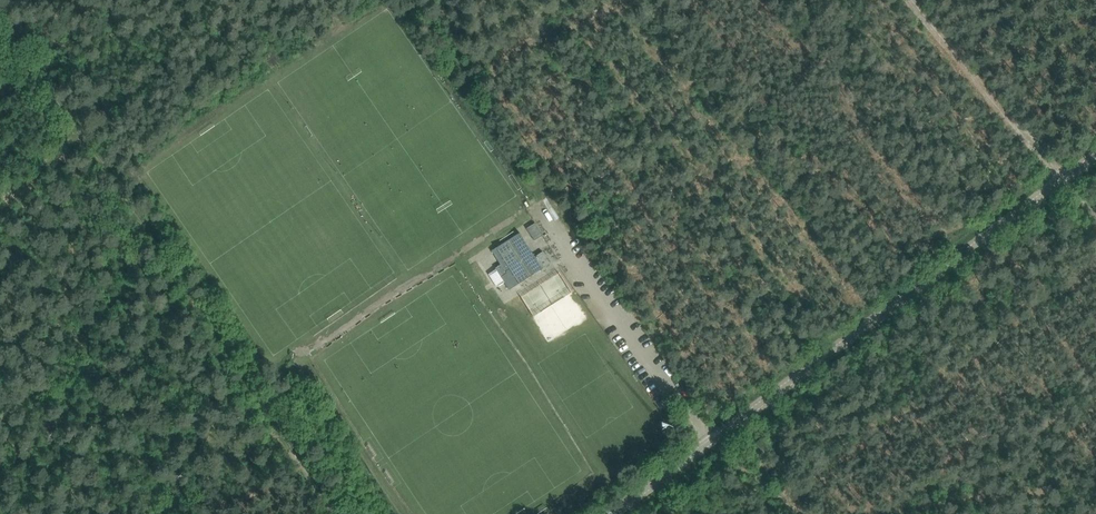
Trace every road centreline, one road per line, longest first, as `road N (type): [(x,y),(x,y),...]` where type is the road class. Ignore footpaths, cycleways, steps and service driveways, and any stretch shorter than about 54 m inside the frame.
road 1 (tertiary): [(602,513),(1095,155)]
road 2 (track): [(73,123),(277,435)]

